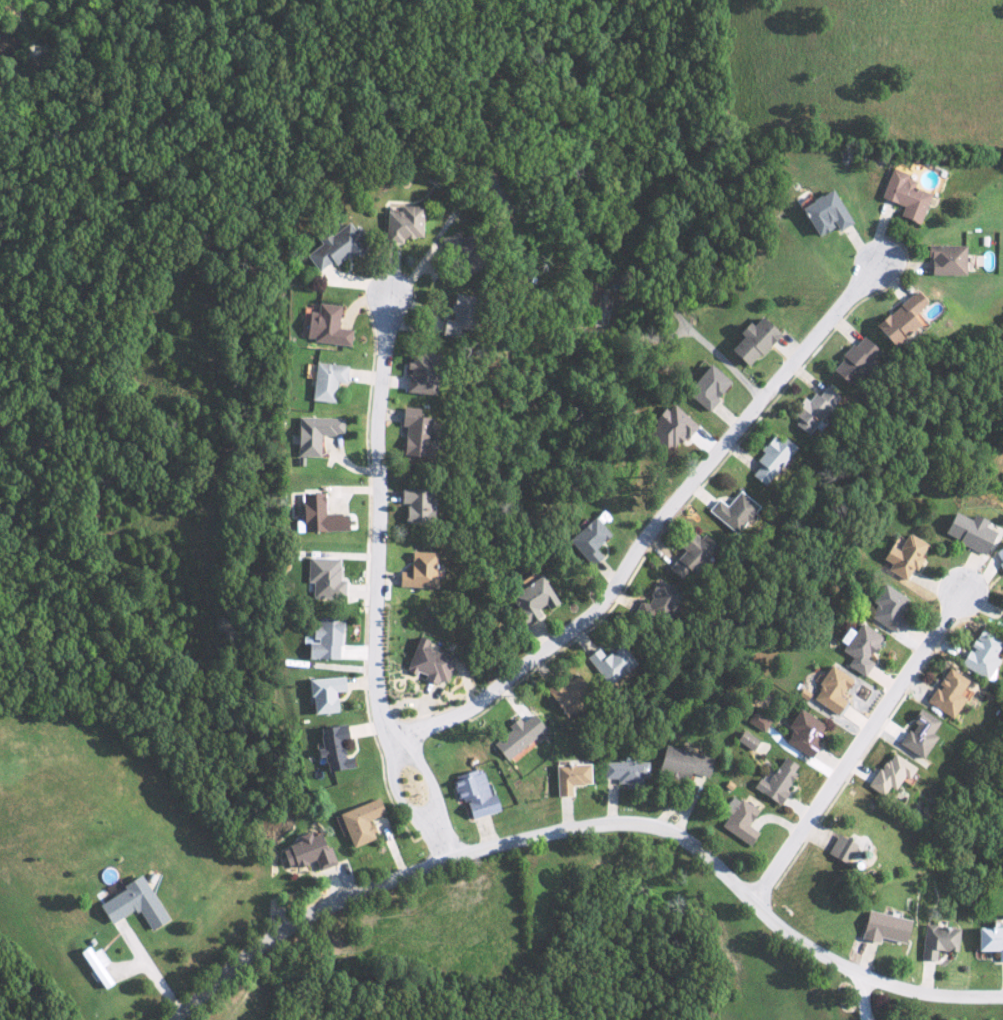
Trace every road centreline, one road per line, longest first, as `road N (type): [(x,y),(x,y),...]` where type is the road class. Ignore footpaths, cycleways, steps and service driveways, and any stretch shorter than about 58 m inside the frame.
road 1 (tertiary): [(1002,997),(942,998),(859,977),(778,930),(679,836),(626,824),(447,857),(340,901),(261,944),(172,1019)]
road 2 (residential): [(389,744),(478,705),(593,620),(631,559),(883,261)]
road 3 (residential): [(447,857),(399,789),(379,679),(378,430),(393,295)]
road 4 (residential): [(753,903),(961,596)]

